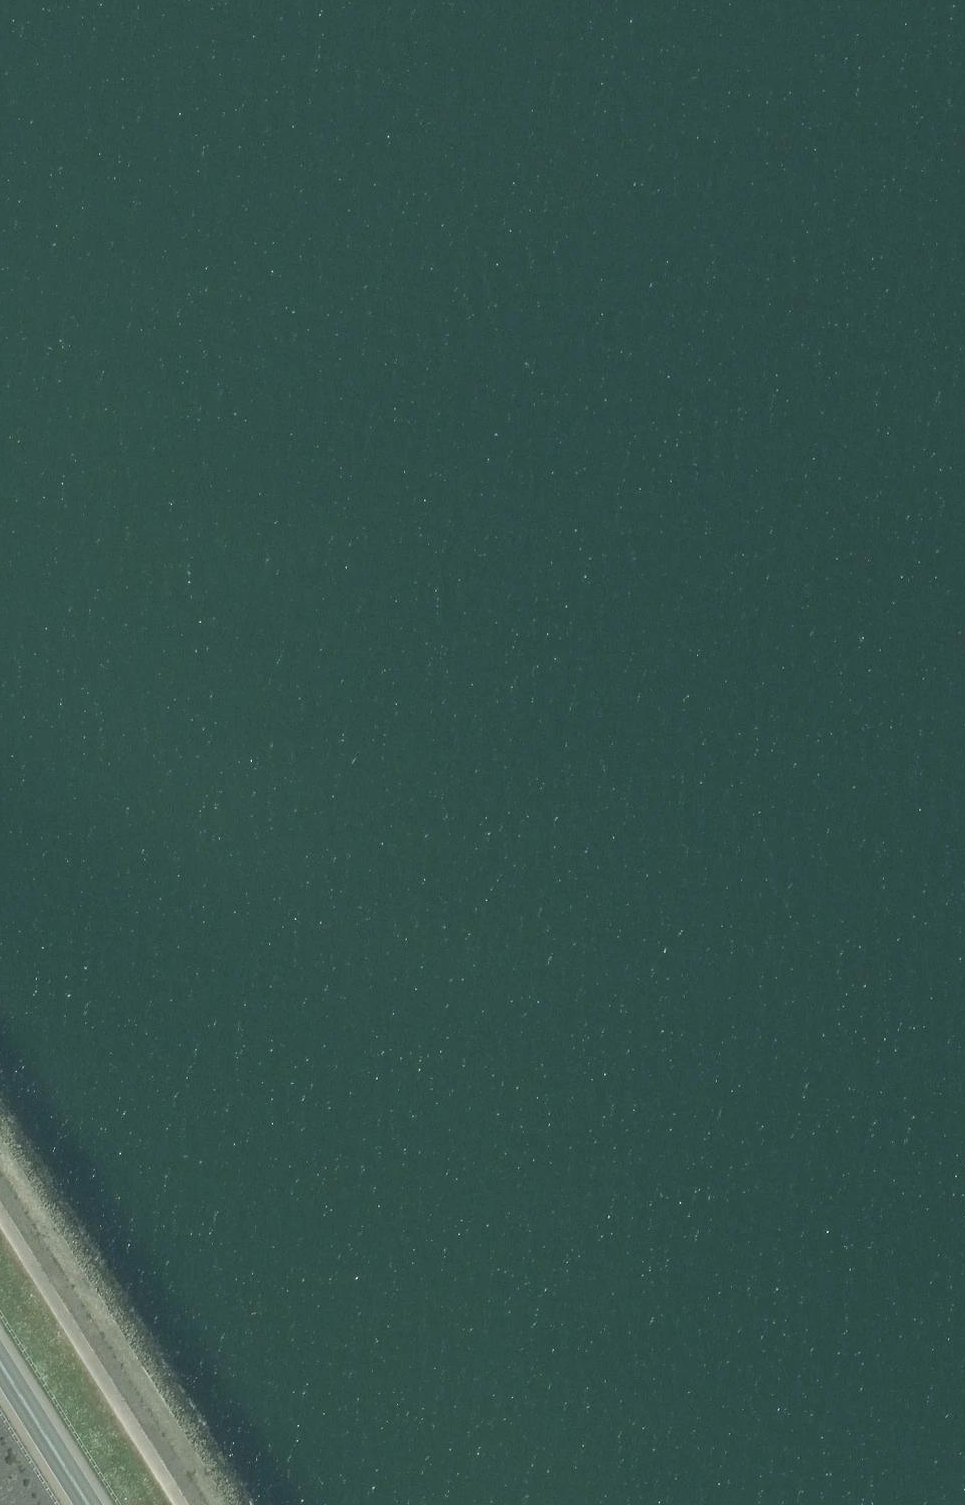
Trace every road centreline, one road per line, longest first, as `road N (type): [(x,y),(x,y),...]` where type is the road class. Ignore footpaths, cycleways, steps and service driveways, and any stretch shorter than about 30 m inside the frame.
road 1 (trunk): [(88,1504),(0,1365)]

